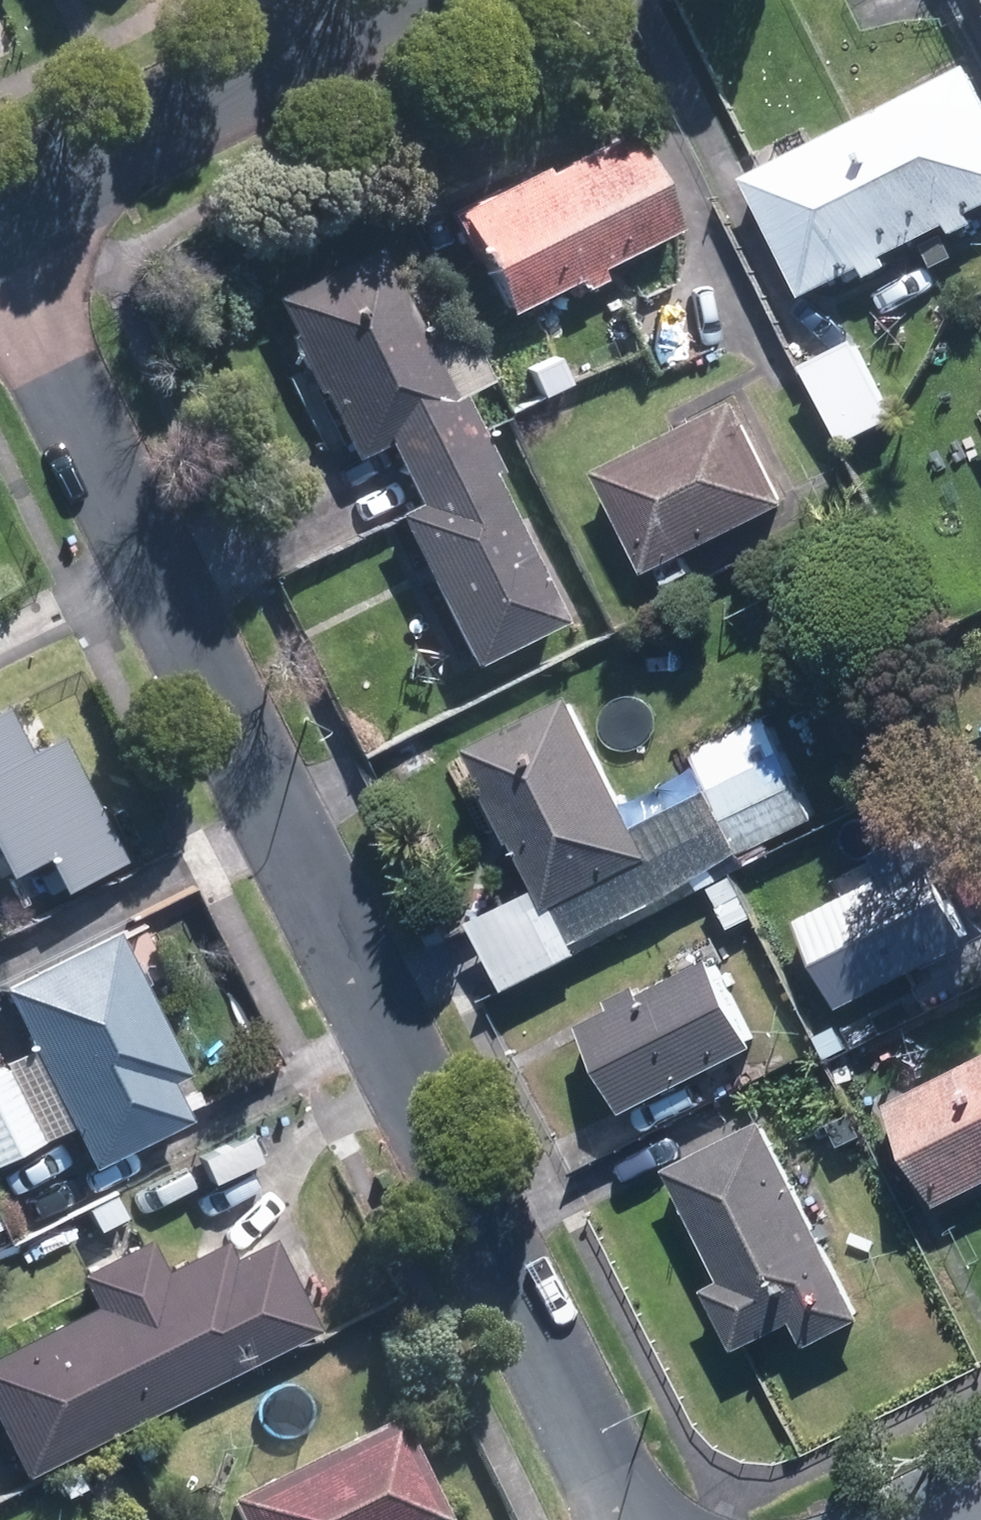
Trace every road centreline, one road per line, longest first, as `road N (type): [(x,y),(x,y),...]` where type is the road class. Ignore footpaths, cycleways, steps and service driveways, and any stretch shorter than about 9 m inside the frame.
road 1 (residential): [(629,1519),(0,261)]
road 2 (residential): [(0,197),(400,0)]

